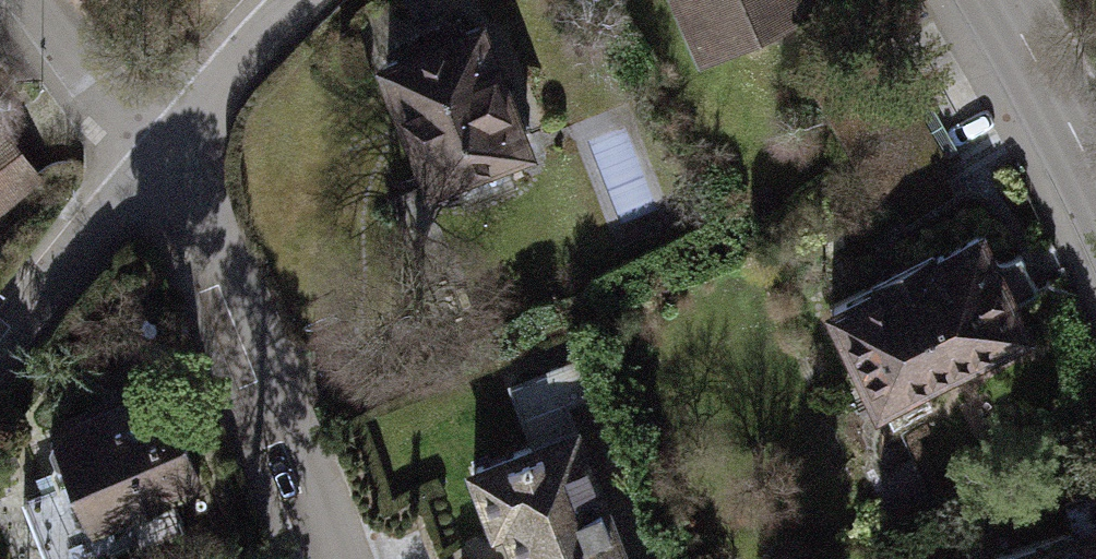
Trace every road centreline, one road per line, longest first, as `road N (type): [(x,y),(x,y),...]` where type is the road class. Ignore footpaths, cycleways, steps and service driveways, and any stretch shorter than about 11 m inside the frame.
road 1 (residential): [(159,164),(320,558)]
road 2 (residential): [(0,353),(159,164)]
road 3 (residential): [(159,164),(321,0)]
road 4 (secondary): [(992,0),(1095,187)]
road 5 (residential): [(39,0),(159,164)]

